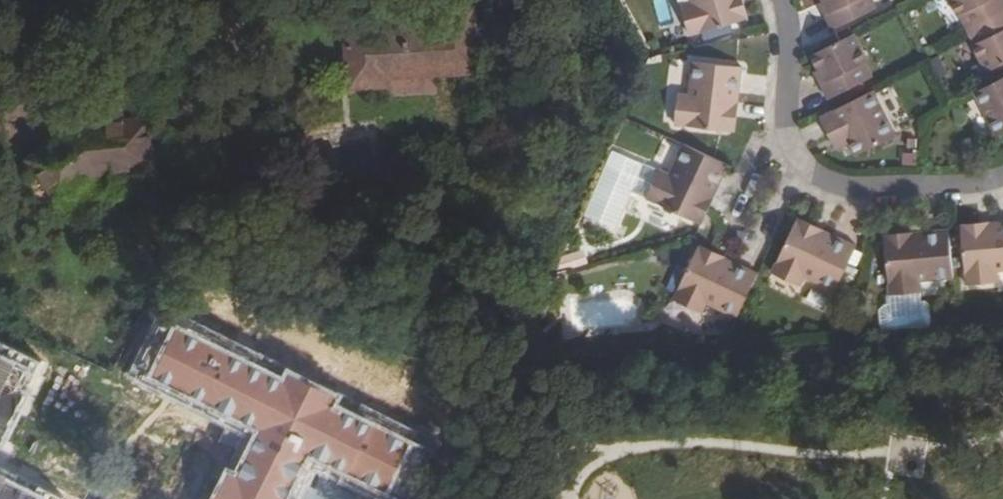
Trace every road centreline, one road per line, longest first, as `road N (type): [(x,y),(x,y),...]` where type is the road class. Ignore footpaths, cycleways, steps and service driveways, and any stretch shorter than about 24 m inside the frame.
road 1 (residential): [(786,145),(805,170),(833,185),(963,185),(1002,176)]
road 2 (residential): [(786,145),(776,0)]

